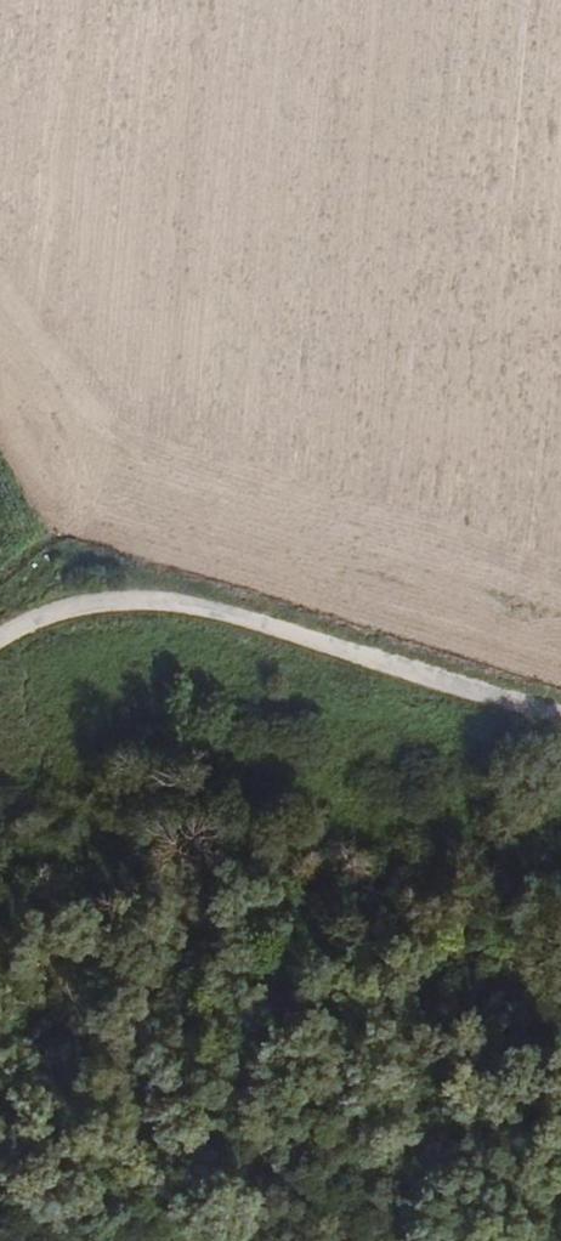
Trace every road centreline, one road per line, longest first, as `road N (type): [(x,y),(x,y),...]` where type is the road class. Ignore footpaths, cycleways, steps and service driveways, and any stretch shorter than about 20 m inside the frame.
road 1 (unclassified): [(0,628),(54,606),(138,598),(223,609),(560,717)]

